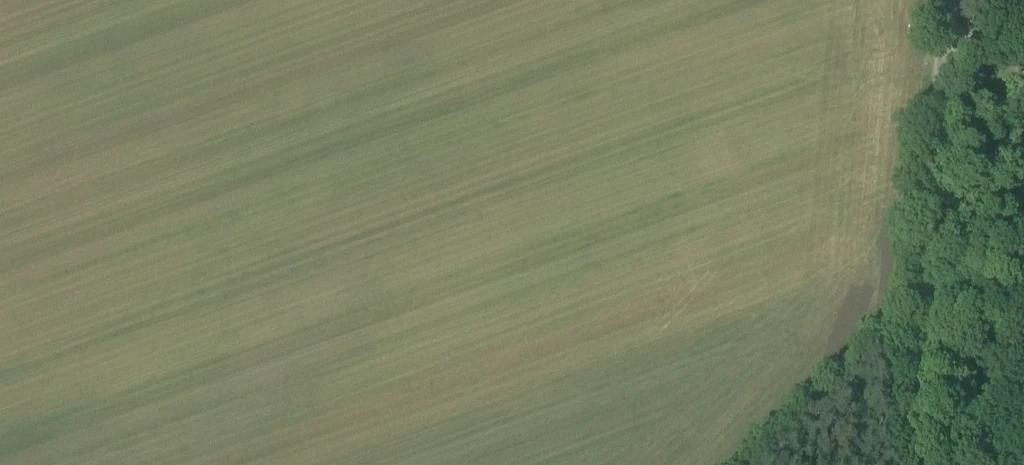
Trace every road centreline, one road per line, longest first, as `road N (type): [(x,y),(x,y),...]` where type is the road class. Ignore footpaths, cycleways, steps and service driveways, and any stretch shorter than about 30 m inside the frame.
road 1 (unclassified): [(907,464),(948,0)]

